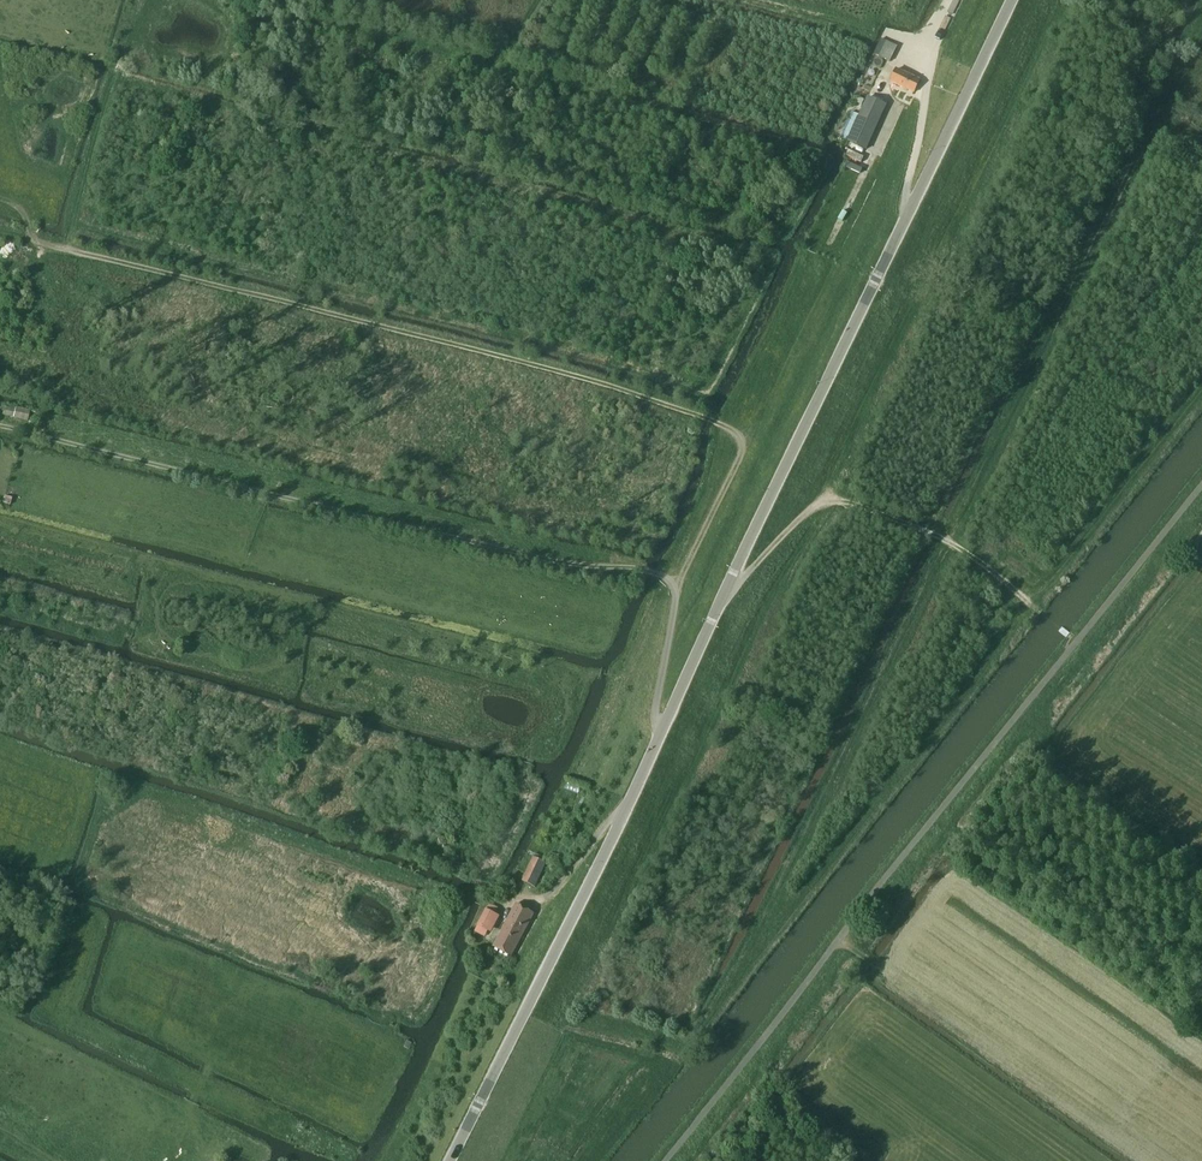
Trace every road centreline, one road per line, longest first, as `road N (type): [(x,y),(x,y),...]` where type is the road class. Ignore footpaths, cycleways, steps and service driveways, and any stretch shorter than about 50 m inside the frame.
road 1 (unclassified): [(454,1160),(1016,0)]
road 2 (unclassified): [(1201,485),(665,1160)]
road 3 (track): [(743,446),(706,418),(595,380),(0,231)]
road 4 (track): [(0,425),(554,562),(638,568)]
road 5 (track): [(649,1040),(685,1049),(1032,606)]
road 6 (track): [(1045,618),(938,536),(846,502),(811,509),(721,604)]
road 7 (track): [(743,446),(809,277)]
road 8 (track): [(660,574),(676,588),(743,446)]
road 9 (track): [(676,588),(655,712),(660,741)]

